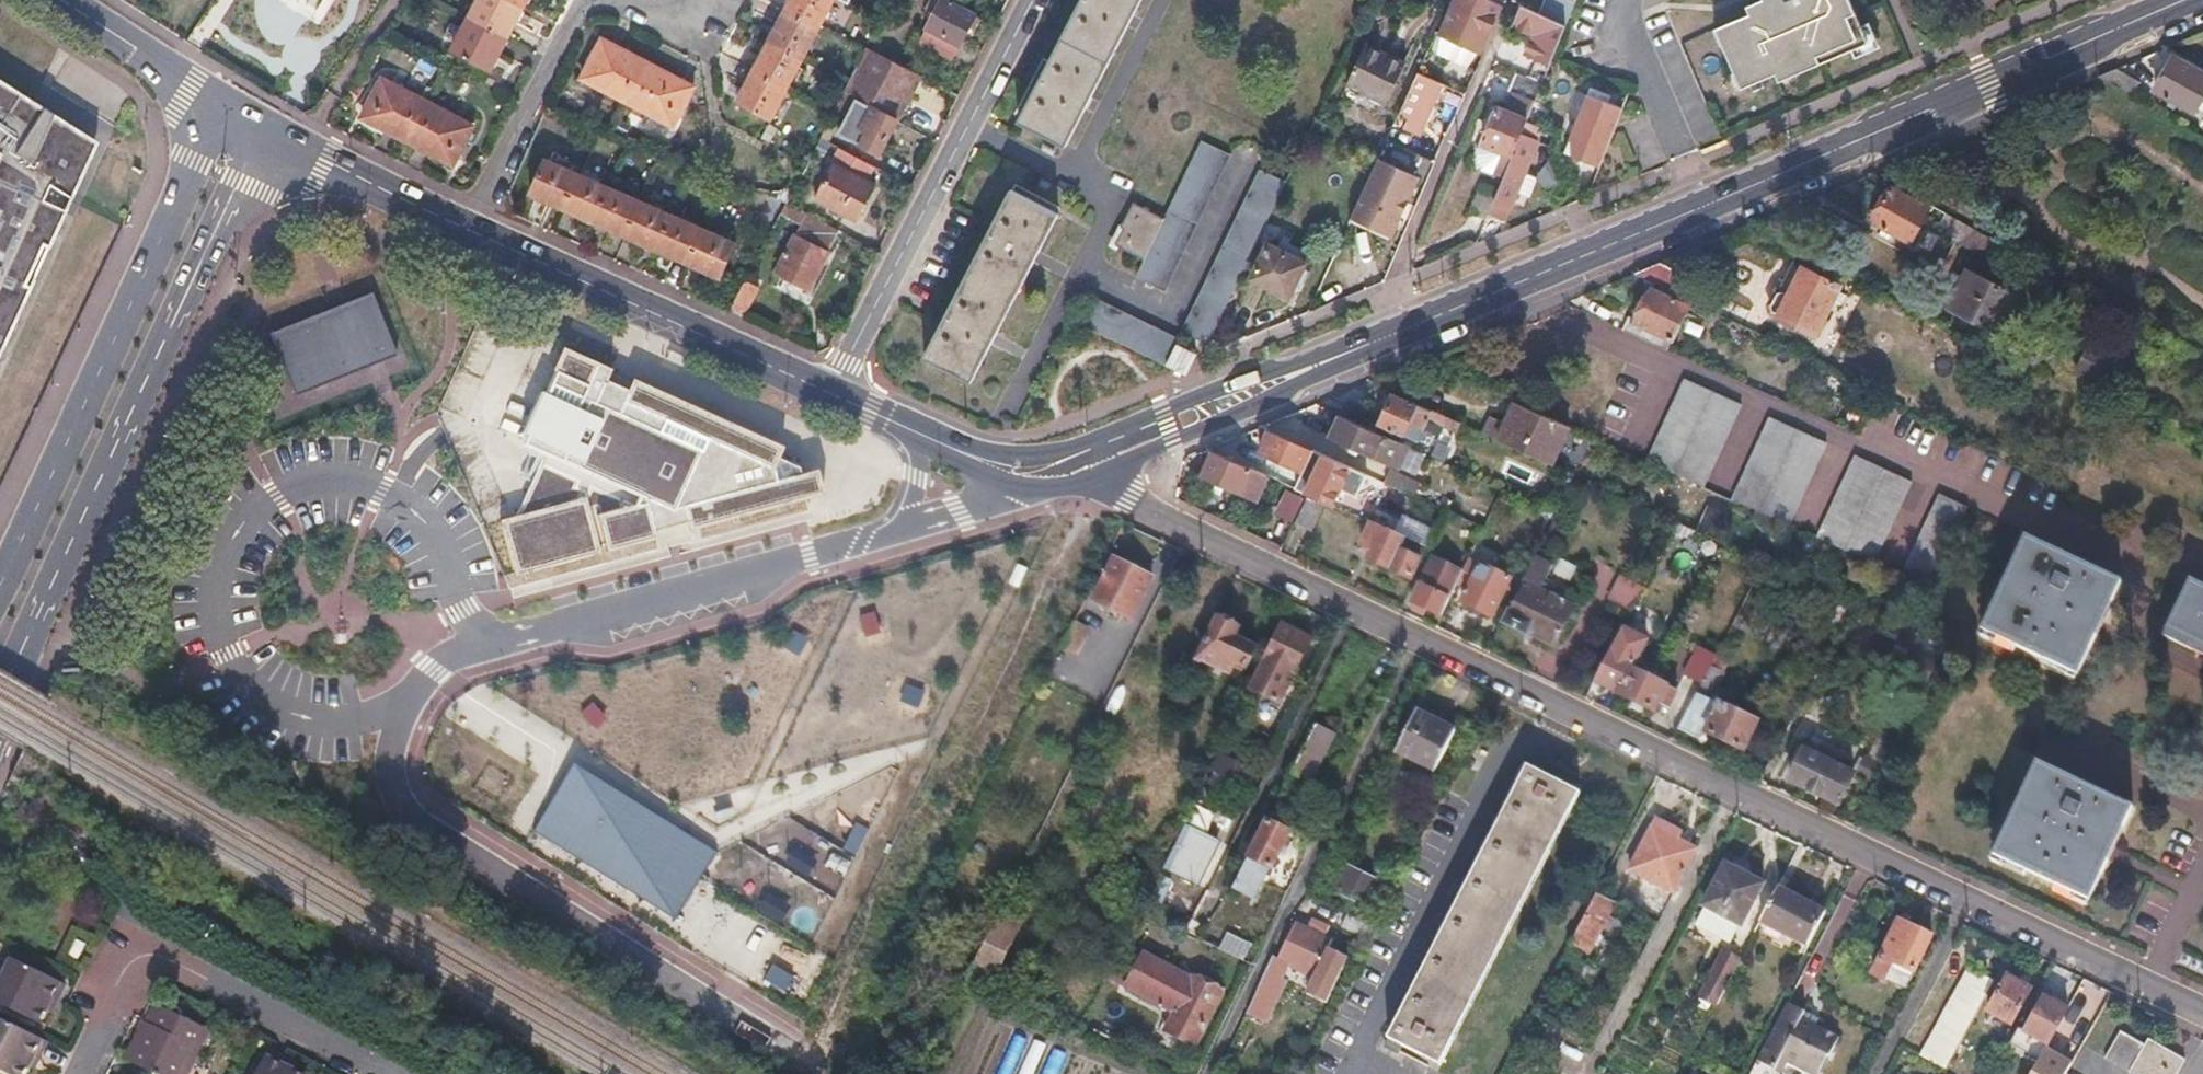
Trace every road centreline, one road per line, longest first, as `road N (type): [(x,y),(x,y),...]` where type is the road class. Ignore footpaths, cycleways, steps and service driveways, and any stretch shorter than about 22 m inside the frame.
road 1 (residential): [(1107,472),(1130,499),(2202,1012)]
road 2 (secondary): [(2182,0),(1400,329)]
road 3 (secondary): [(0,702),(263,128)]
road 4 (secondary): [(221,105),(0,587)]
road 5 (residential): [(830,393),(1033,0)]
road 6 (residential): [(382,1073),(157,954),(137,955),(123,969),(77,1073)]
road 7 (secondary): [(830,393),(467,228)]
road 8 (residential): [(894,538),(515,640)]
road 9 (secondary): [(1107,472),(1400,329)]
road 10 (secondary): [(1400,329),(1117,430)]
road 11 (residential): [(589,0),(467,228)]
road 12 (secondary): [(467,228),(263,128)]
road 13 (tertiary): [(221,105),(62,0)]
road 14 (secondary): [(1117,430),(1059,450),(1000,451)]
road 15 (residential): [(904,427),(919,454),(919,477),(894,538)]

